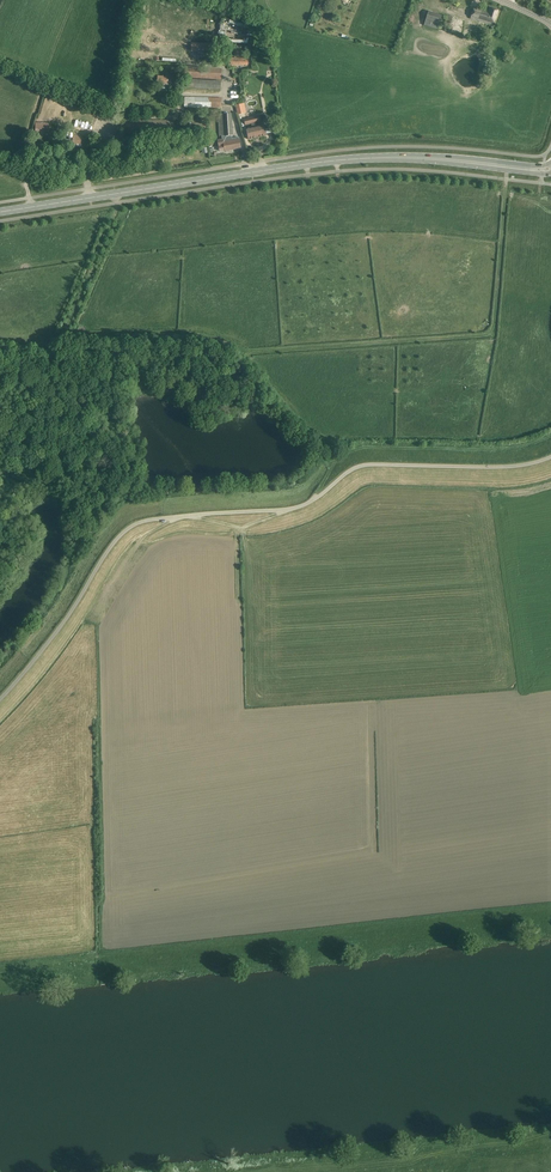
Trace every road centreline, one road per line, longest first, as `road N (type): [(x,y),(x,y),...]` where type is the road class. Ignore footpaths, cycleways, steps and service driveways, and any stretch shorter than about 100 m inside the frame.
road 1 (unclassified): [(0,700),(135,525),(293,510),(366,466),(495,468),(550,458)]
road 2 (track): [(506,179),(495,324),(483,336),(245,351),(219,335),(63,333)]
road 3 (secondary): [(550,169),(332,162),(0,212)]
road 4 (track): [(63,333),(116,204)]

